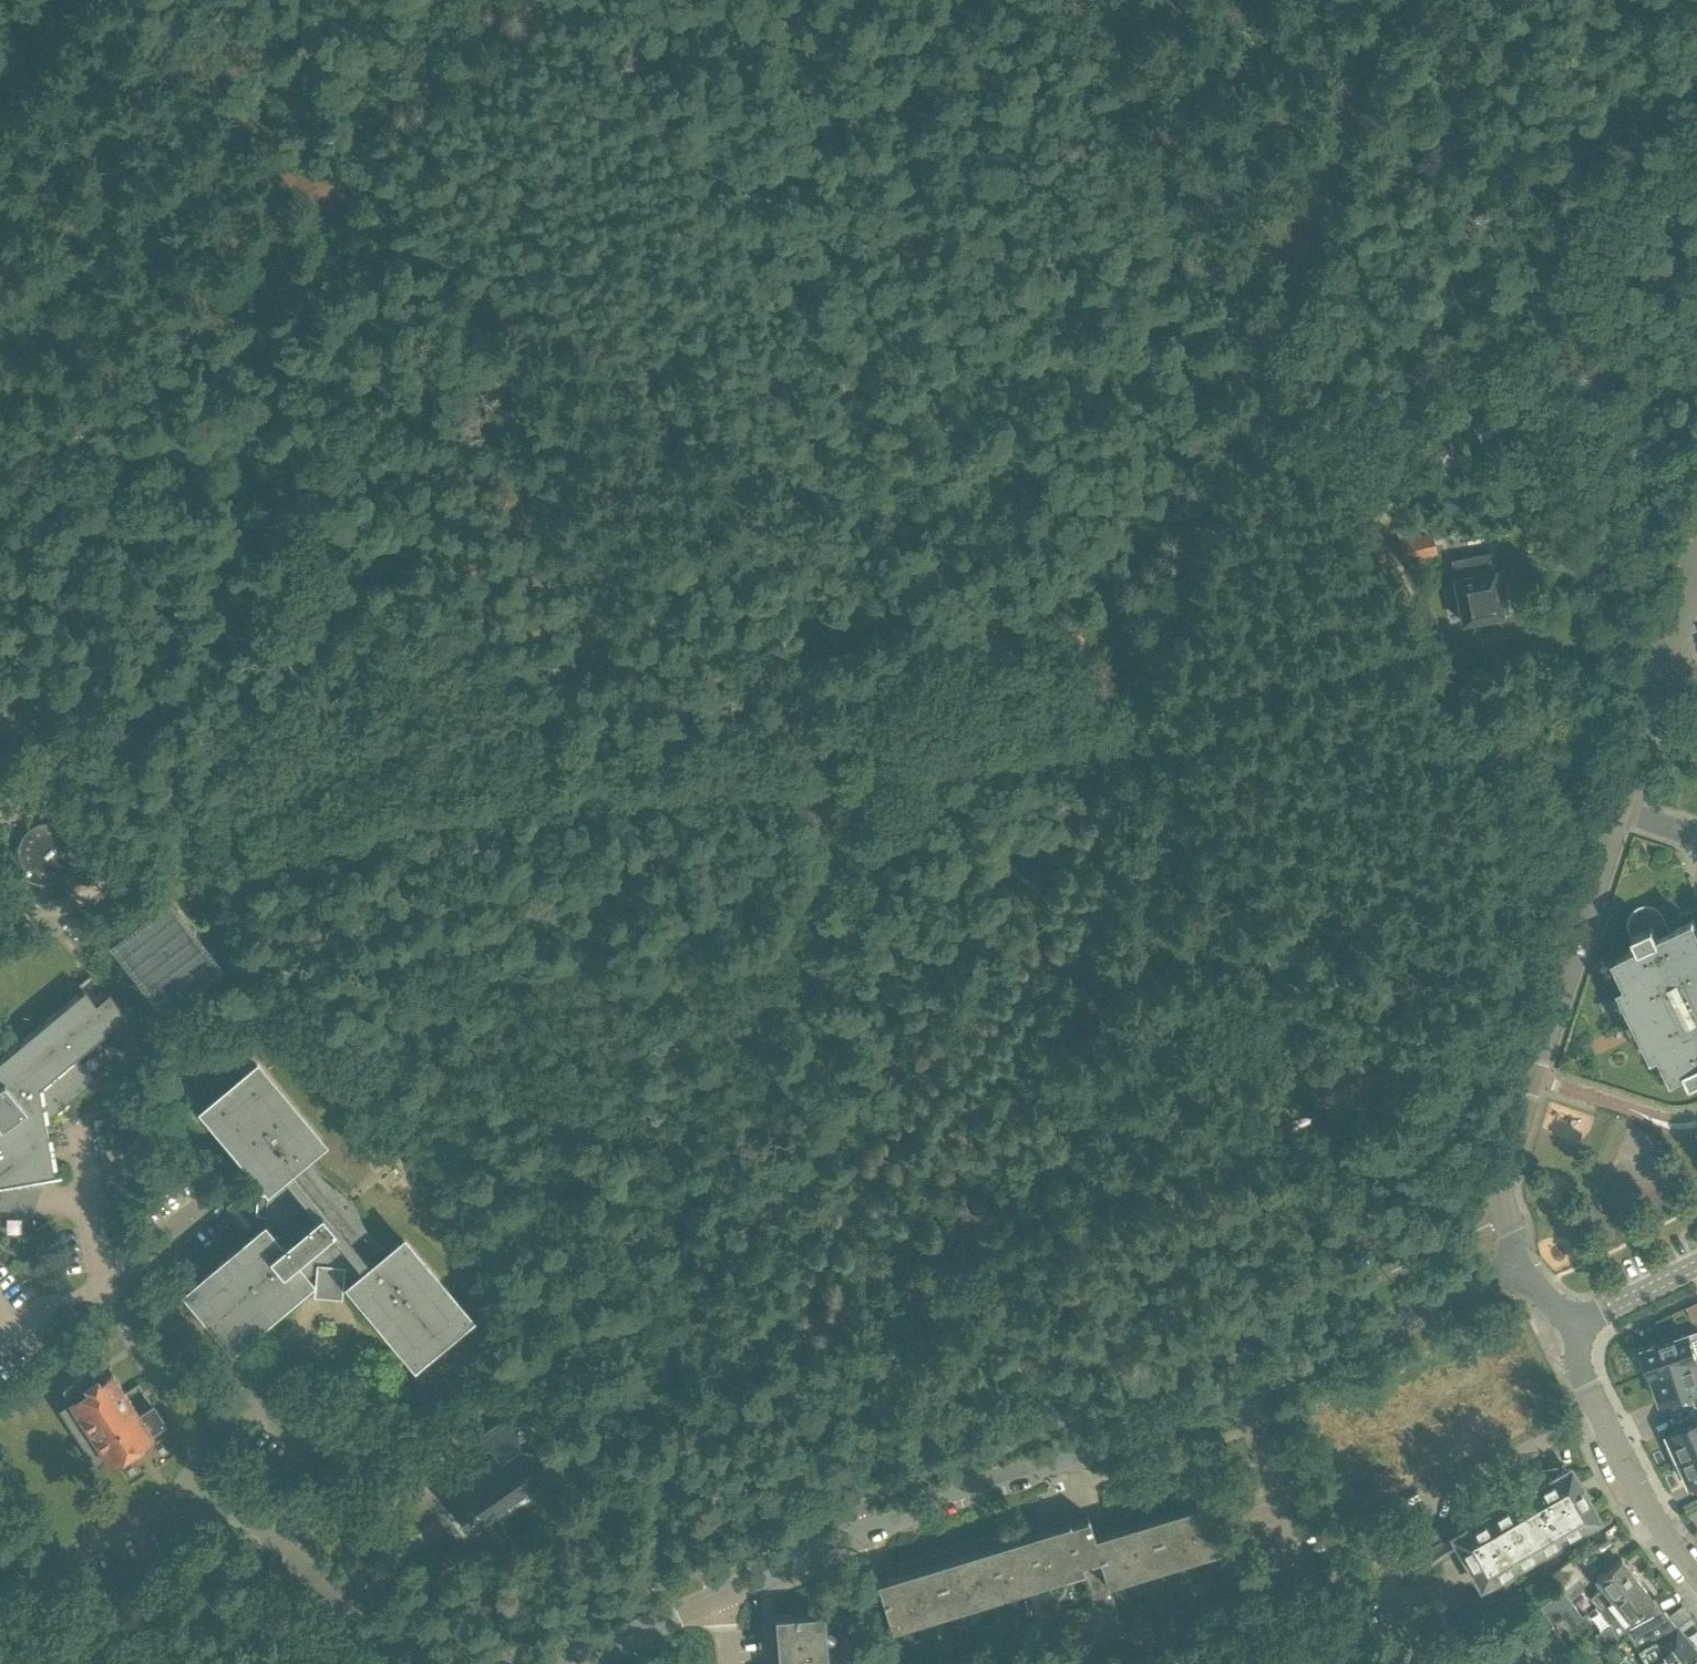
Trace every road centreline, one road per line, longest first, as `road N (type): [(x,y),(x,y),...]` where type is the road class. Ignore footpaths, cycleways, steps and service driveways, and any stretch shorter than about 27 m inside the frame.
road 1 (track): [(87,898),(305,809),(399,780),(499,762),(892,741),(1428,633),(1454,659),(1539,800),(1552,852),(1509,997),(1472,1042),(1404,1063),(1385,1056),(1375,1027),(1383,972)]
road 2 (residential): [(1465,1290),(1240,1393),(867,1530),(719,1599)]
road 3 (residential): [(1512,1271),(1499,1176),(1620,810)]
road 4 (residential): [(1696,1579),(1645,1510),(1578,1371),(1579,1324)]
road 5 (residential): [(1620,810),(1696,564)]
road 6 (residential): [(719,1599),(568,1663)]
road 7 (residential): [(1579,1324),(1696,1265)]

